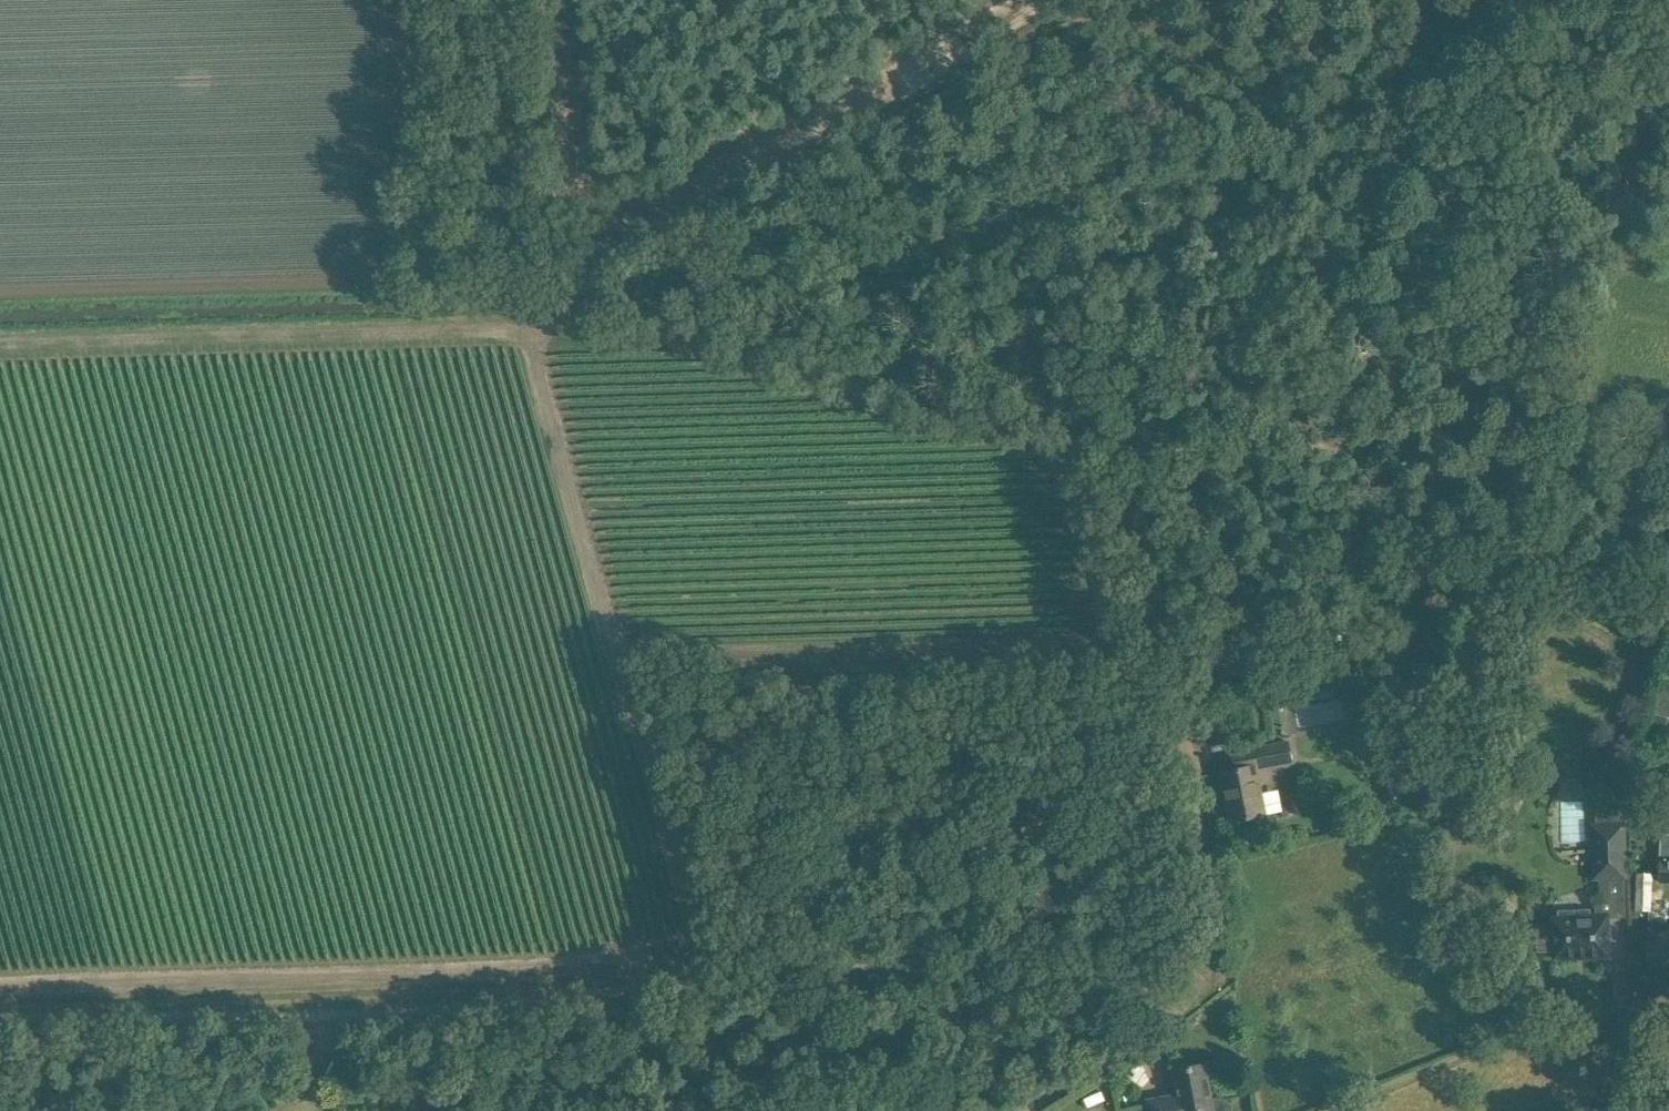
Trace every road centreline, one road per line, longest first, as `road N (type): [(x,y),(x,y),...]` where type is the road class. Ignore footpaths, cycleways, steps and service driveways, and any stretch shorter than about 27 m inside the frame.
road 1 (track): [(0,1041),(308,1020),(799,952),(1198,989)]
road 2 (unclassified): [(1668,449),(1607,435),(1549,453),(1412,511),(1208,636),(1174,676),(1216,937),(1213,971),(1198,989)]
road 3 (track): [(0,340),(530,326),(613,633)]
road 4 (track): [(0,295),(514,282),(558,249)]
road 5 (unclassified): [(1006,1110),(1198,989)]

